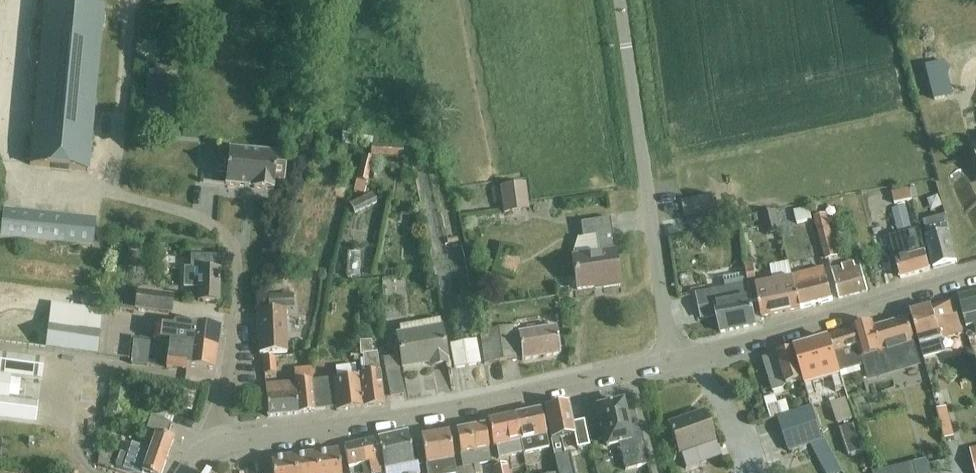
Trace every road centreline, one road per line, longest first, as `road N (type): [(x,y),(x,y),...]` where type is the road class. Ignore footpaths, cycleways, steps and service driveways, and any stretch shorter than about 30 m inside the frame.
road 1 (tertiary): [(217,441),(474,409),(675,360)]
road 2 (residential): [(217,441),(236,314),(236,249),(197,216),(108,185)]
road 3 (residential): [(675,360),(626,44)]
road 4 (tertiary): [(675,360),(975,276)]

